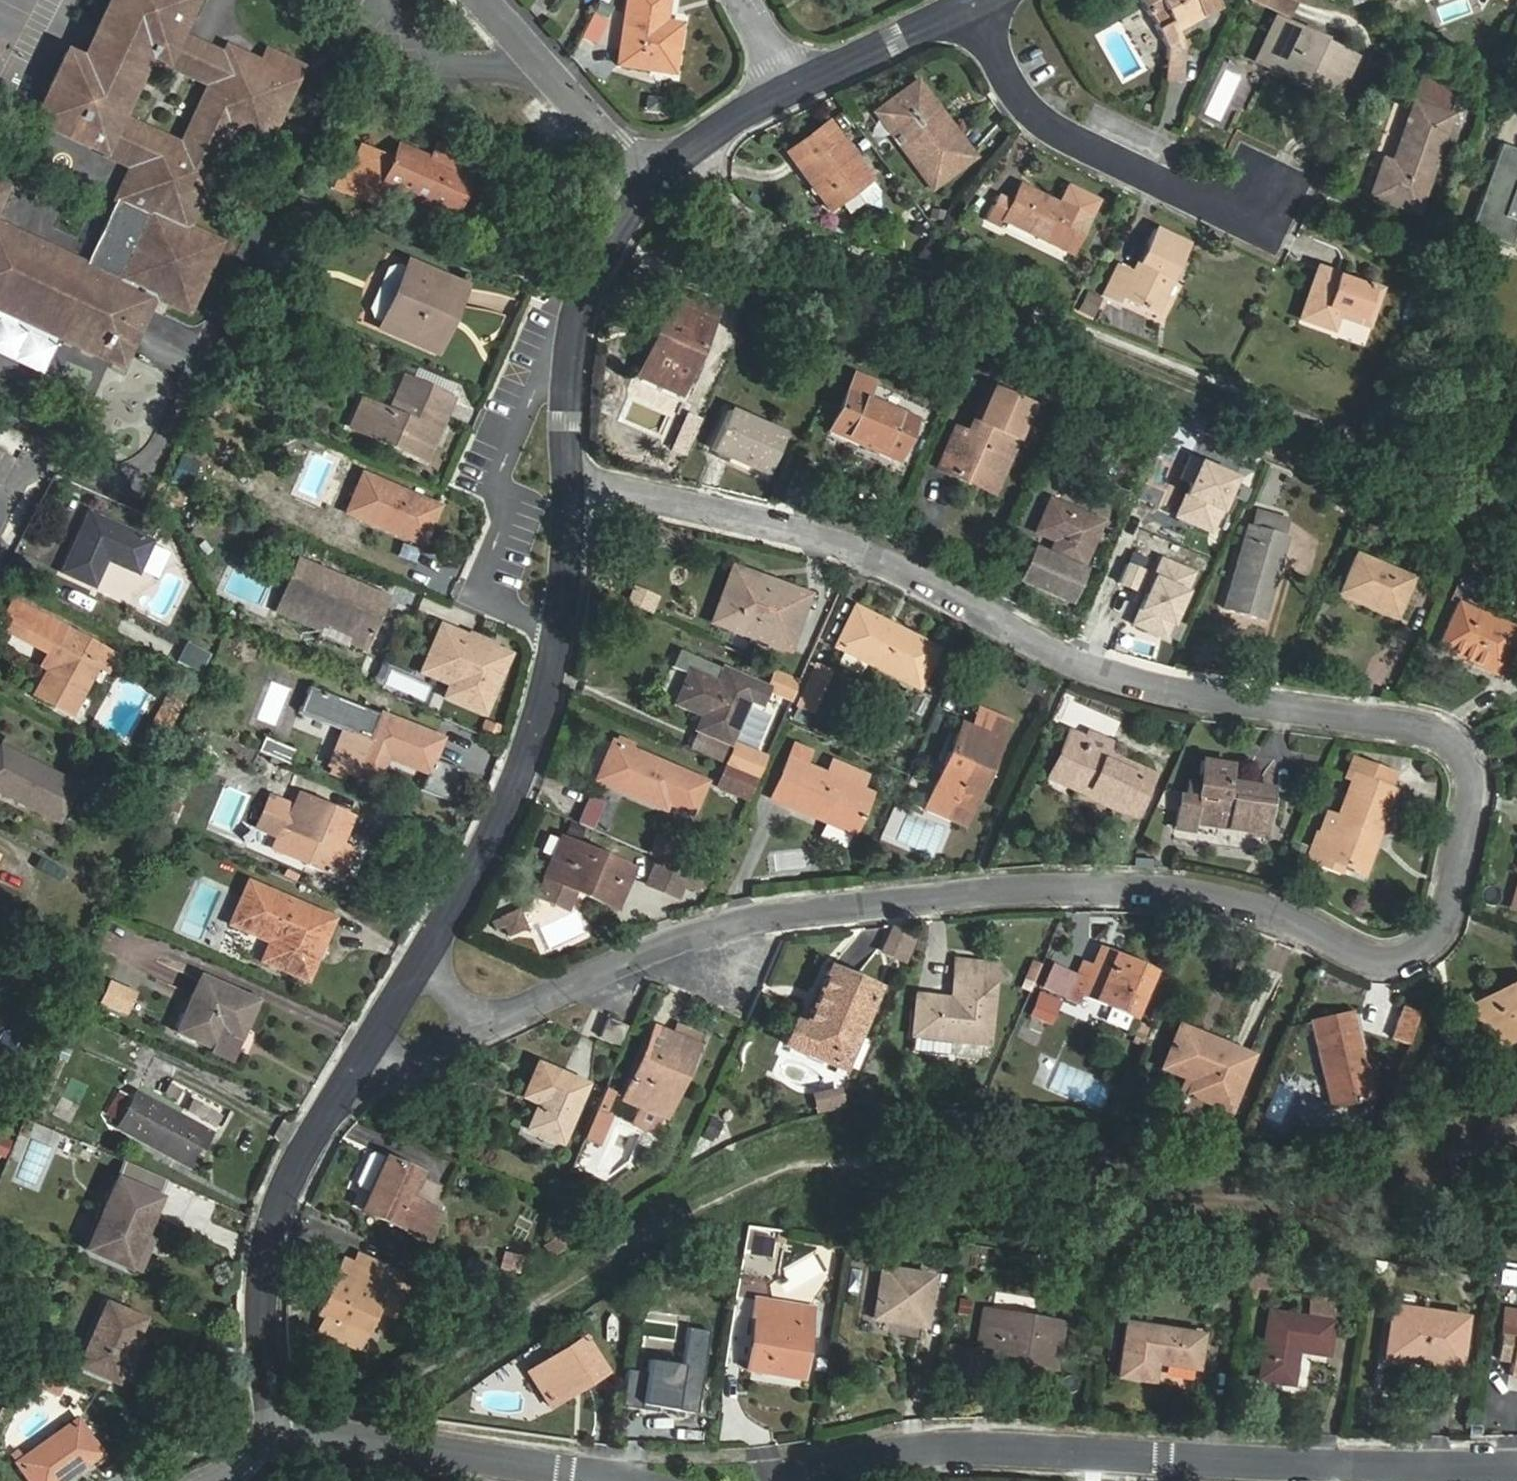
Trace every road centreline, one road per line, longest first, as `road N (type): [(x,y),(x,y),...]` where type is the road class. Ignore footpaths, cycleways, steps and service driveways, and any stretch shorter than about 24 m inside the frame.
road 1 (residential): [(359,1065),(475,1033),(690,935),(771,915),(969,892),(1130,886),(1208,896),(1391,963),(1440,937),(1468,769),(1459,748),(1438,732),(1167,692),(1060,655),(868,558),(570,476)]
road 2 (residential): [(704,1480),(947,1443),(1345,1466),(1516,1466)]
road 3 (residential): [(570,476),(563,608),(540,742),(443,933),(359,1065)]
road 4 (residential): [(359,1065),(299,1170),(259,1303),(279,1453)]
road 5 (residential): [(279,1453),(356,1448),(688,1480)]
road 6 (residential): [(974,5),(1016,102),(1073,141),(1202,202),(1258,202)]
road 7 (residential): [(655,183),(589,288),(570,476)]
road 8 (residential): [(974,5),(795,88)]
road 9 (residential): [(385,0),(385,19),(435,63),(539,59)]
road 10 (residential): [(539,59),(655,183)]
road 11 (residential): [(795,88),(655,183)]

